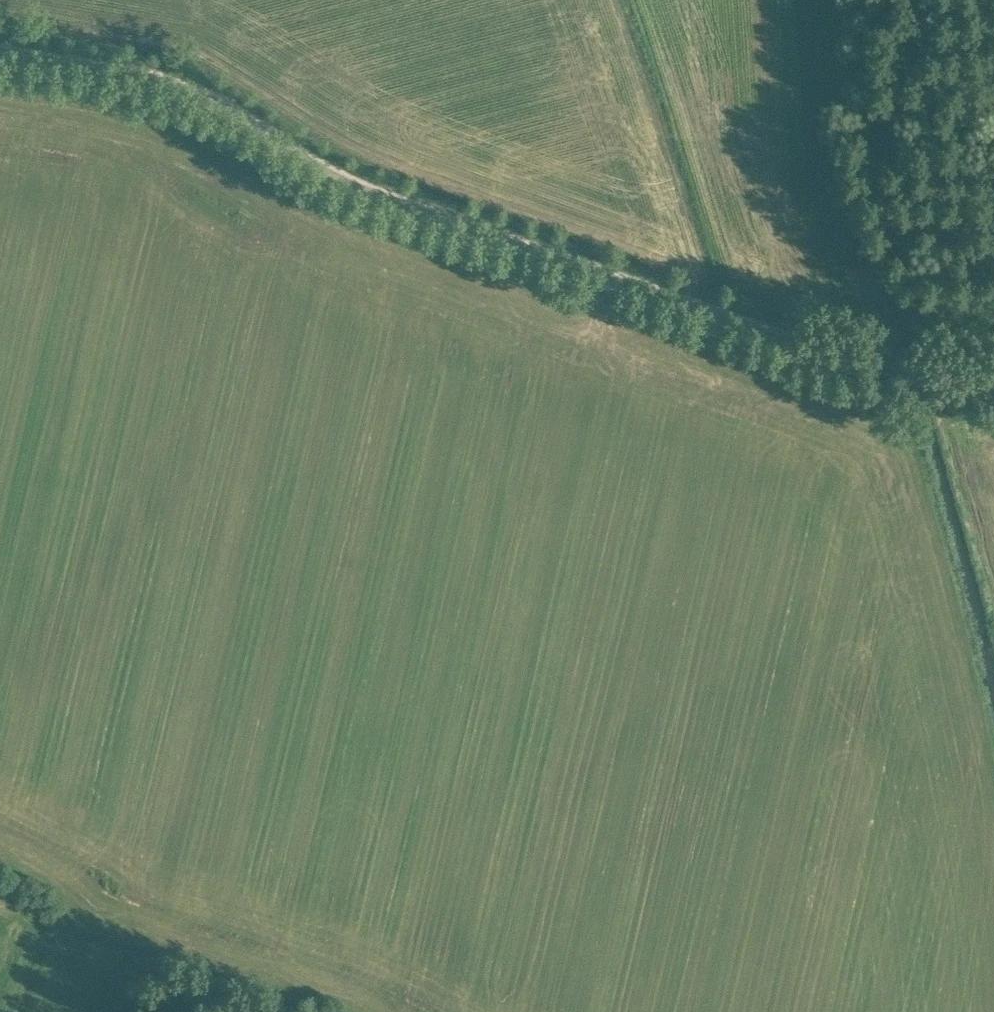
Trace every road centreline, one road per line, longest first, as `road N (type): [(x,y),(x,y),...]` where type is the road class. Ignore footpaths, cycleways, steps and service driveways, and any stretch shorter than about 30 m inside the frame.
road 1 (unclassified): [(993,382),(861,367),(368,183),(220,104),(165,85),(0,56)]

